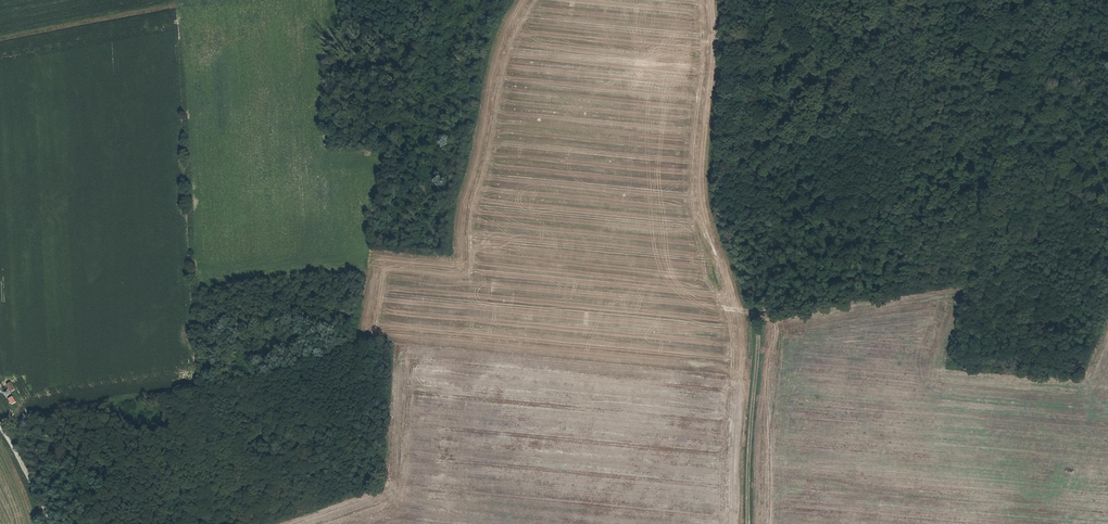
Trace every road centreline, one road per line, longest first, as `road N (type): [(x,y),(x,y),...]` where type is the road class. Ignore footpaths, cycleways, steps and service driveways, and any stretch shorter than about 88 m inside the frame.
road 1 (track): [(748,523),(757,369),(750,314)]

